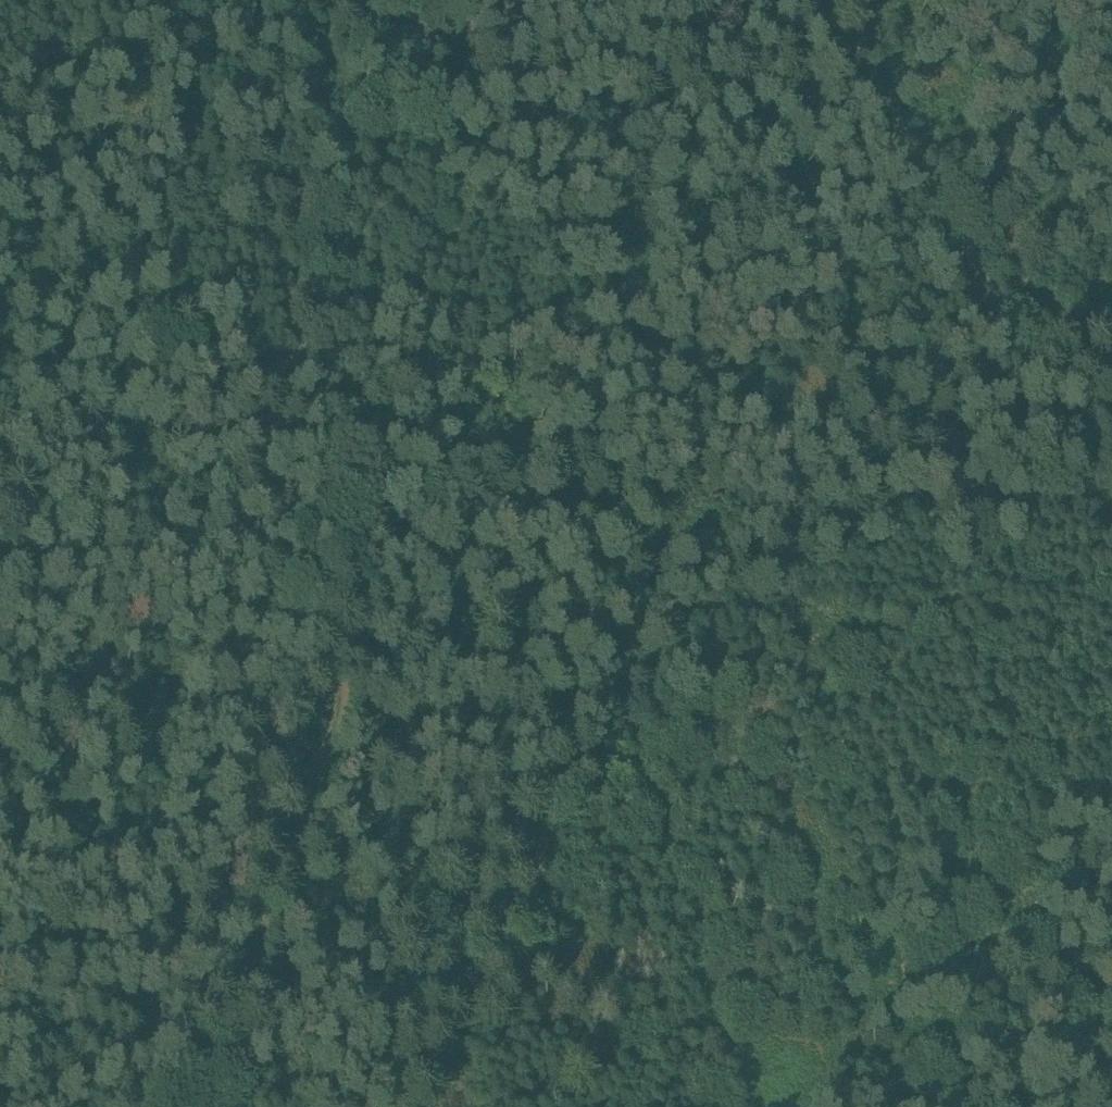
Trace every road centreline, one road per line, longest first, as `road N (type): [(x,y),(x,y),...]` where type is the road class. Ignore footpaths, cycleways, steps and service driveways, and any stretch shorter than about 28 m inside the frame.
road 1 (track): [(395,0),(411,115),(355,301),(370,568),(295,833),(192,1106)]
road 2 (track): [(836,0),(1111,511)]

